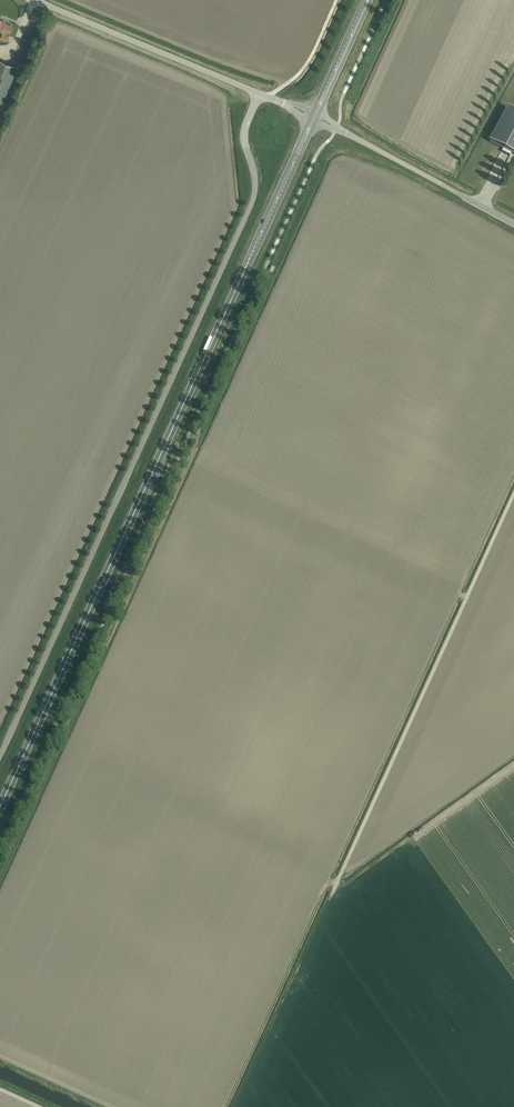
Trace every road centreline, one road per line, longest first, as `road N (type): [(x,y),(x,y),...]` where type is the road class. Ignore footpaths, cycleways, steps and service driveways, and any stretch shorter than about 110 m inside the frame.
road 1 (trunk): [(0,811),(315,117)]
road 2 (unclassified): [(0,755),(246,211),(249,173),(241,137),(254,94)]
road 3 (track): [(513,491),(335,886)]
road 4 (unclassified): [(254,94),(30,0)]
road 5 (unclassified): [(513,223),(315,117)]
road 6 (trunk): [(315,117),(368,0)]

